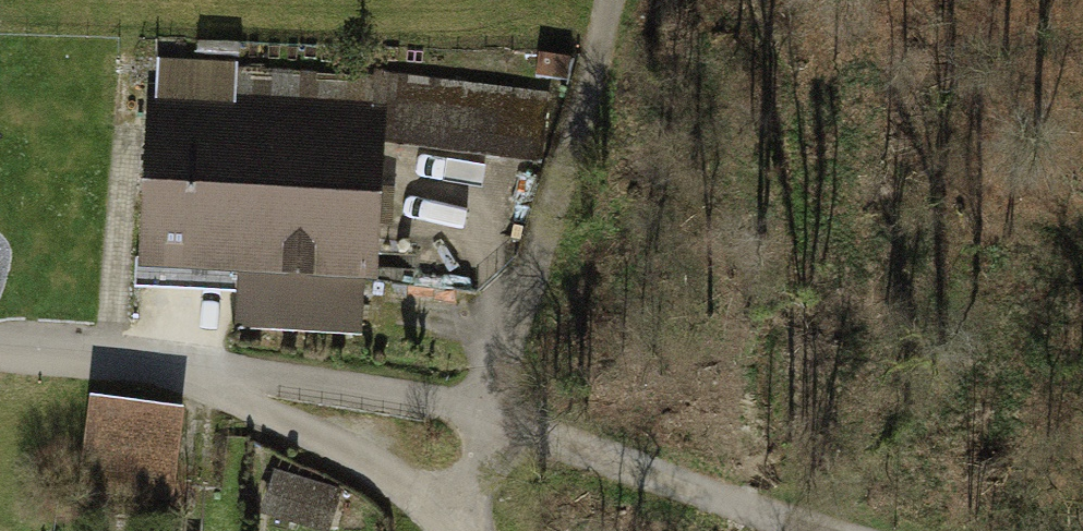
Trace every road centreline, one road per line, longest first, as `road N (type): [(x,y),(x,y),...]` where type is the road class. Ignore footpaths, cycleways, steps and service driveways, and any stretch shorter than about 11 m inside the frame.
road 1 (track): [(933,530),(490,406),(609,0)]
road 2 (residential): [(471,524),(490,406),(207,378)]
road 3 (residential): [(207,378),(471,524)]
road 4 (residential): [(207,378),(0,360)]

